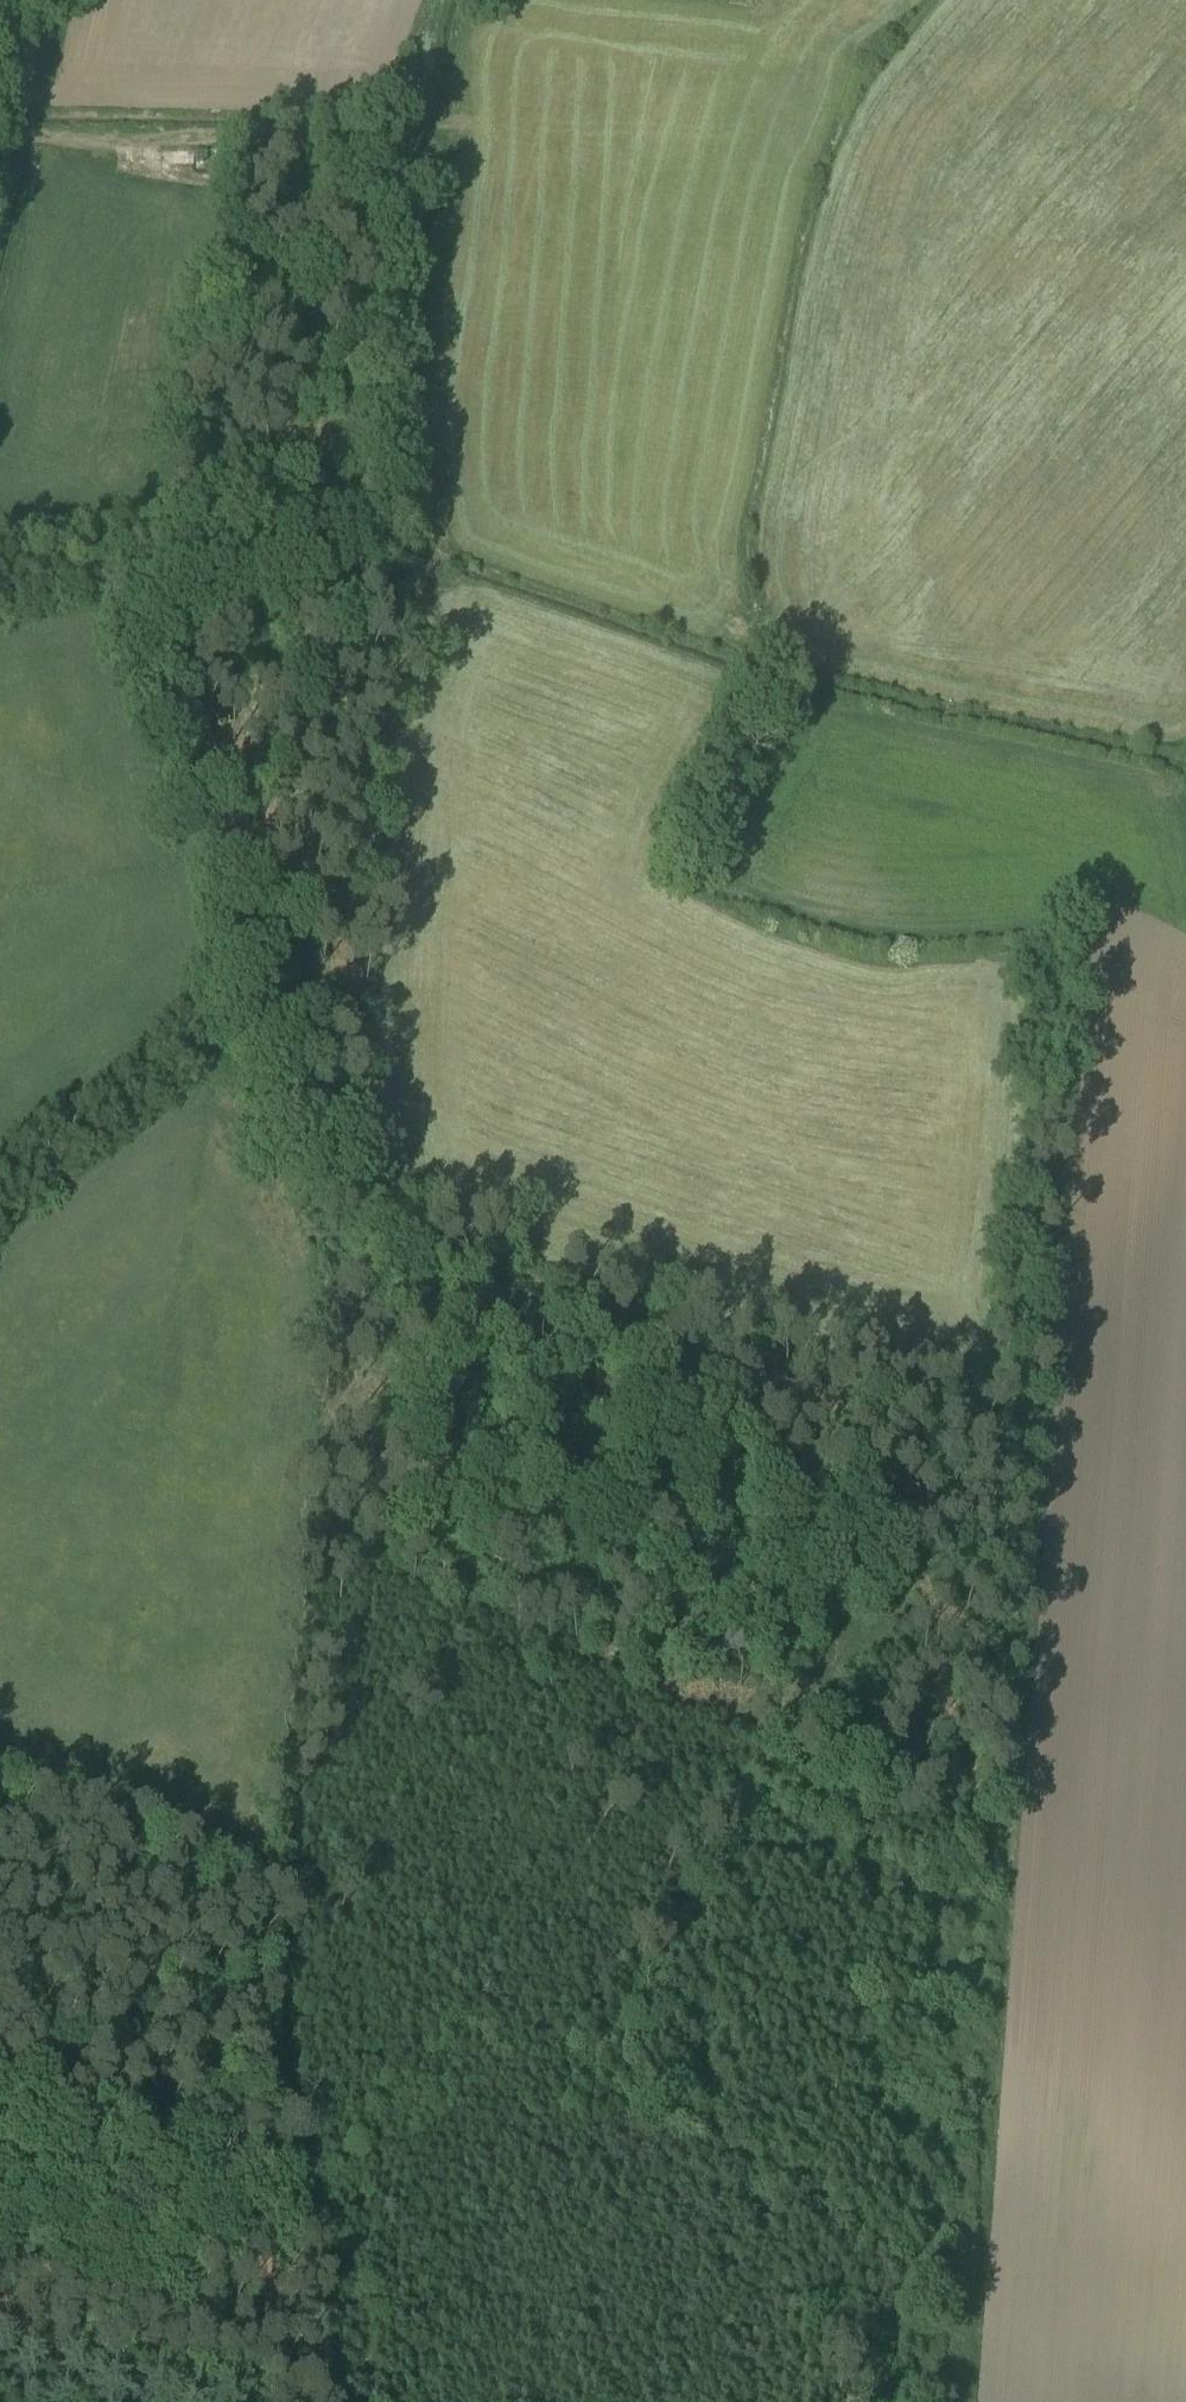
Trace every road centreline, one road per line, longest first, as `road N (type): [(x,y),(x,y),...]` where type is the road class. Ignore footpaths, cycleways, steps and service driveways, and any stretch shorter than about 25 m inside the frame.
road 1 (track): [(438,0),(418,133),(401,155),(6,134)]
road 2 (track): [(0,2345),(210,2401)]
road 3 (unclassified): [(0,160),(36,0)]

